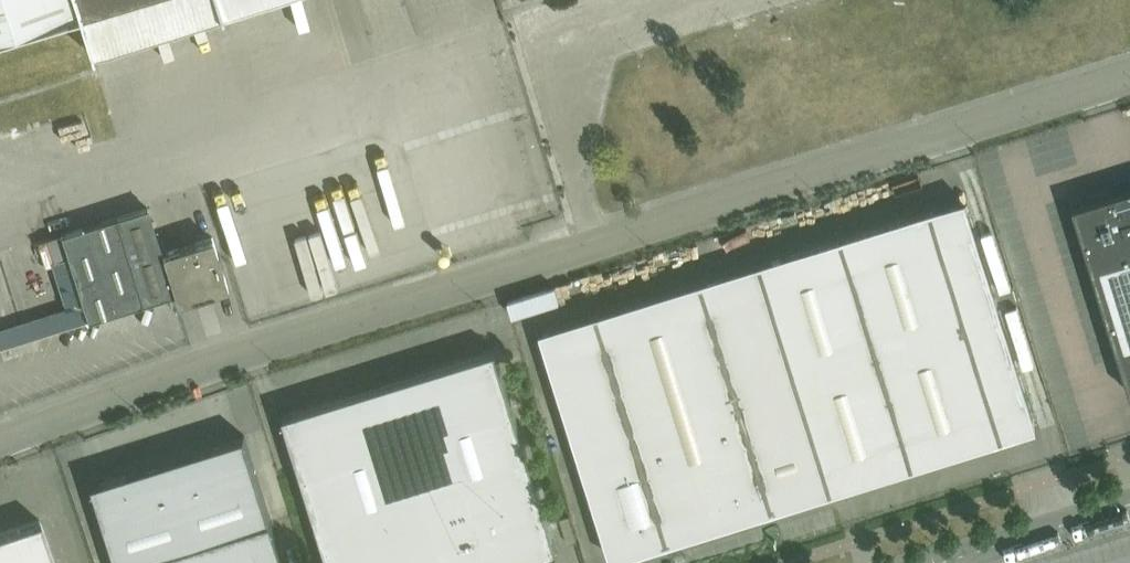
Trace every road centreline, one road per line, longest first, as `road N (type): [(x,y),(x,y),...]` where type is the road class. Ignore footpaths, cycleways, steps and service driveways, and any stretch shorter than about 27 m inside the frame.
road 1 (unclassified): [(0,442),(202,366),(1129,79)]
road 2 (unclassified): [(941,562),(1129,504)]

